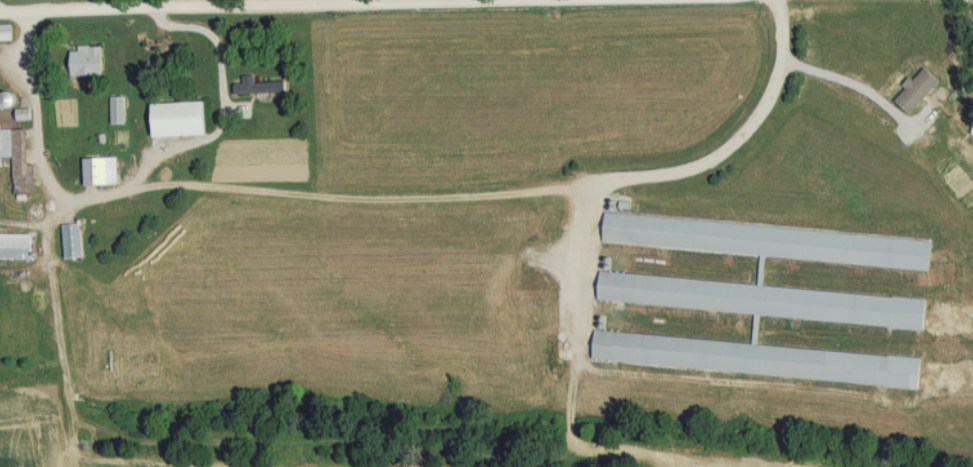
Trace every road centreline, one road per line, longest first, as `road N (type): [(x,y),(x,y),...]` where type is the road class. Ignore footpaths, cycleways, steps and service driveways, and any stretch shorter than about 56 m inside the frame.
road 1 (residential): [(0,16),(602,0)]

